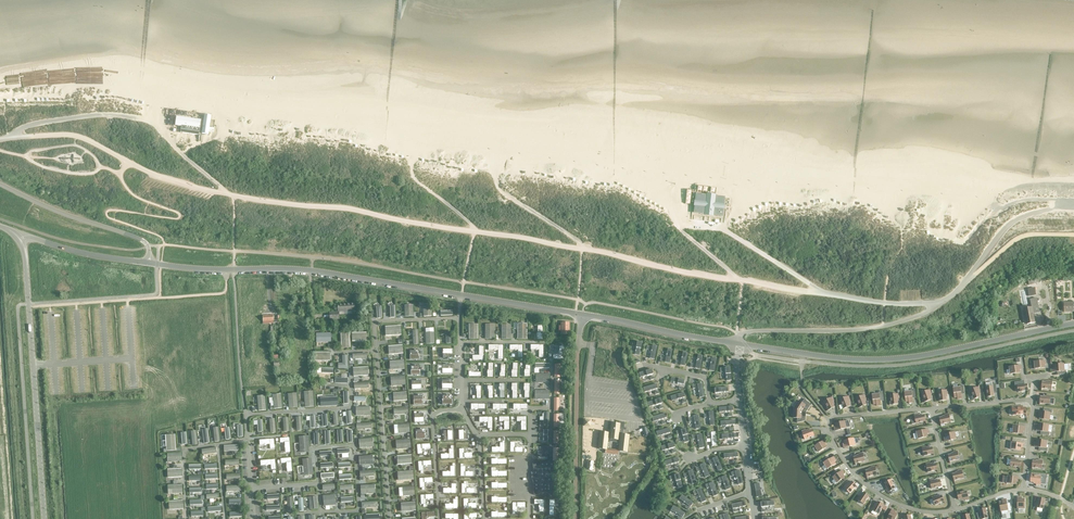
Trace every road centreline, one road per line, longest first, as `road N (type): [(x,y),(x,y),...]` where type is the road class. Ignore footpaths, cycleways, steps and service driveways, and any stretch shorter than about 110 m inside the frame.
road 1 (unclassified): [(1073,324),(913,357),(861,360),(582,315)]
road 2 (unclassified): [(582,315),(311,271),(149,263)]
road 3 (unclassified): [(20,240),(45,518)]
road 4 (unclassified): [(575,518),(582,315)]
road 5 (unclassified): [(0,184),(148,247)]
road 6 (track): [(461,408),(433,415),(440,518)]
road 7 (unclassified): [(149,263),(20,240)]

